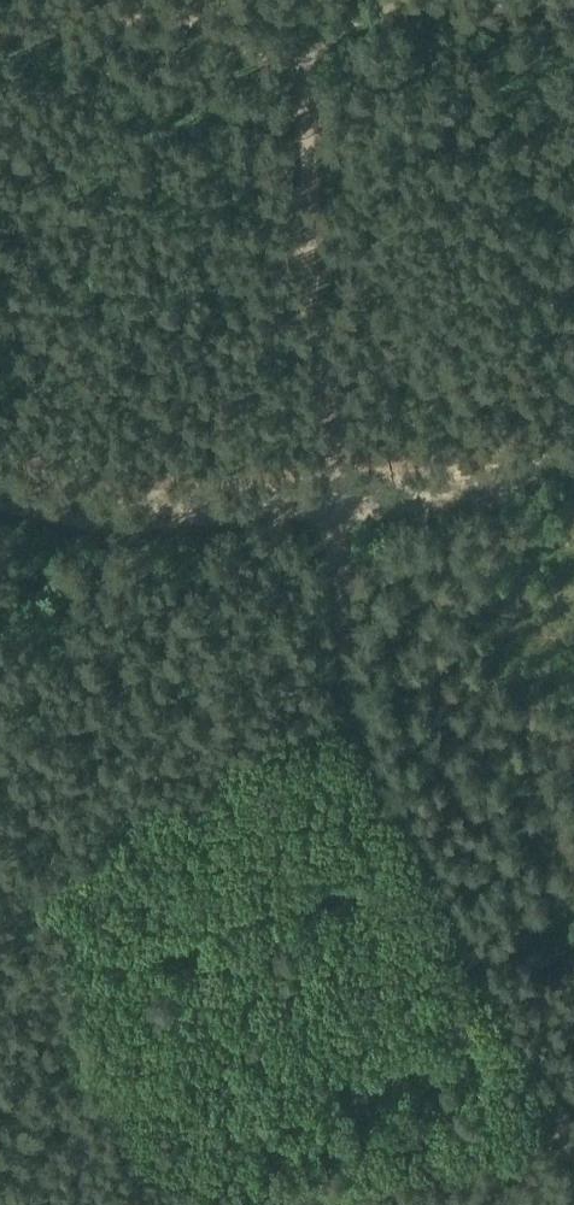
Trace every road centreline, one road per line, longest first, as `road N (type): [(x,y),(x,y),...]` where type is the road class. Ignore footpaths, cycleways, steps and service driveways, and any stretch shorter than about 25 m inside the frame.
road 1 (track): [(573,452),(470,478),(135,513),(0,500)]
road 2 (track): [(301,95),(241,40),(133,21),(0,44)]

